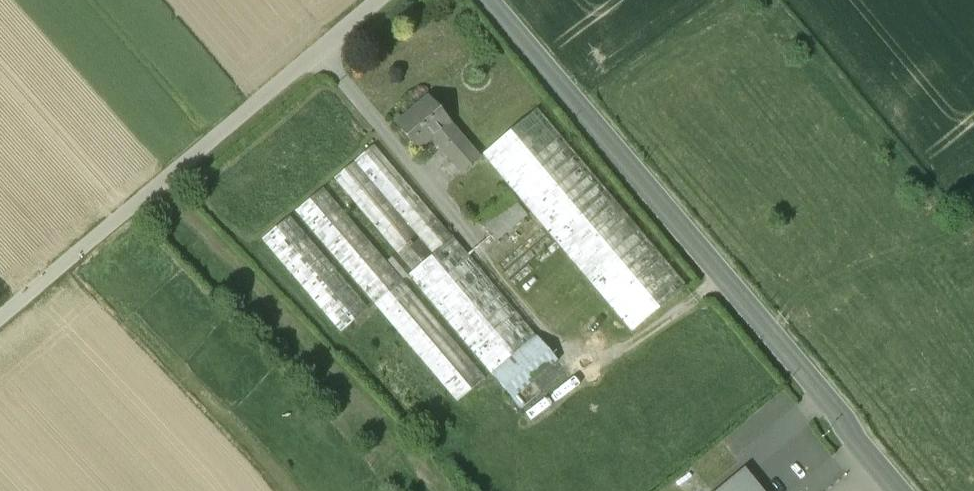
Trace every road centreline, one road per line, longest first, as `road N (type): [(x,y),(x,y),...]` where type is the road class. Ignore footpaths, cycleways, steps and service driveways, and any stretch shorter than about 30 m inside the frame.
road 1 (tertiary): [(906,490),(497,0)]
road 2 (track): [(0,316),(375,0)]
road 3 (track): [(723,277),(612,360),(557,348),(516,300)]

